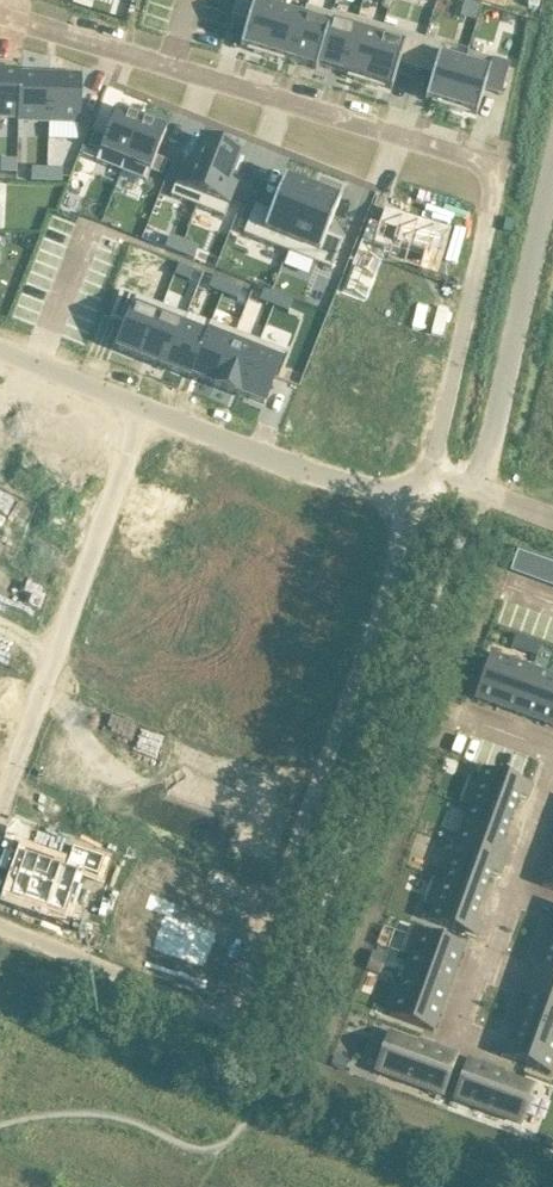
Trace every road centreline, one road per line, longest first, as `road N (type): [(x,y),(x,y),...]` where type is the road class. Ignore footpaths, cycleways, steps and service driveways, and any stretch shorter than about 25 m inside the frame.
road 1 (residential): [(0,925),(234,1021),(419,492)]
road 2 (unclassified): [(479,487),(271,1057)]
road 3 (residential): [(12,19),(495,164)]
road 4 (residential): [(143,407),(0,815)]
road 5 (residential): [(419,492),(442,433),(495,164)]
road 6 (unclassified): [(552,161),(479,487)]
road 7 (residential): [(419,492),(321,475),(143,407)]
road 8 (residential): [(472,1040),(552,783)]
road 9 (residential): [(143,407),(0,348)]

